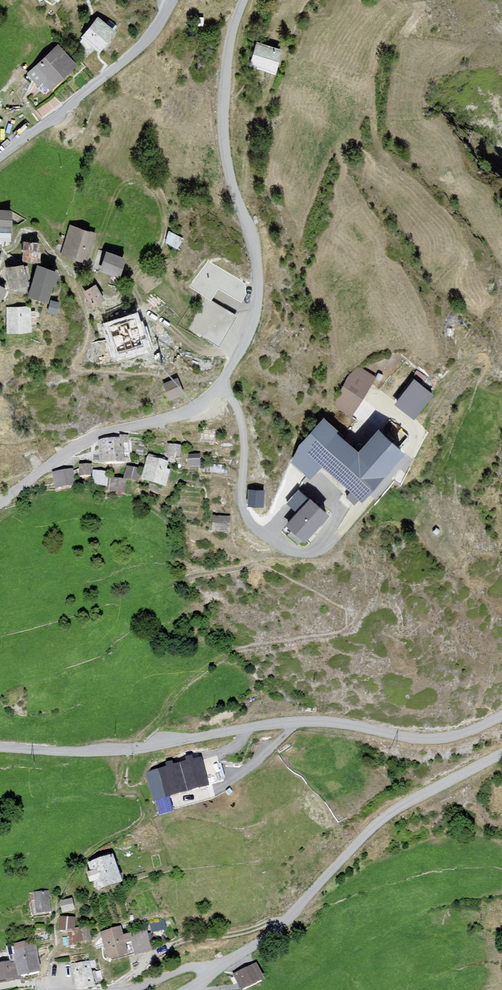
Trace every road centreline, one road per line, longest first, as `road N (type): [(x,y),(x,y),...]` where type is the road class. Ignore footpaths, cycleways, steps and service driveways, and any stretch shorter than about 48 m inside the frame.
road 1 (residential): [(0,503),(91,437),(196,409),(243,345),(257,312),(258,258),(223,132),(223,81),(243,0)]
road 2 (residential): [(501,715),(421,740),(316,721),(140,748),(0,747)]
road 3 (residential): [(185,989),(275,932),(394,810),(501,753)]
road 4 (residential): [(171,0),(148,39),(0,164)]

